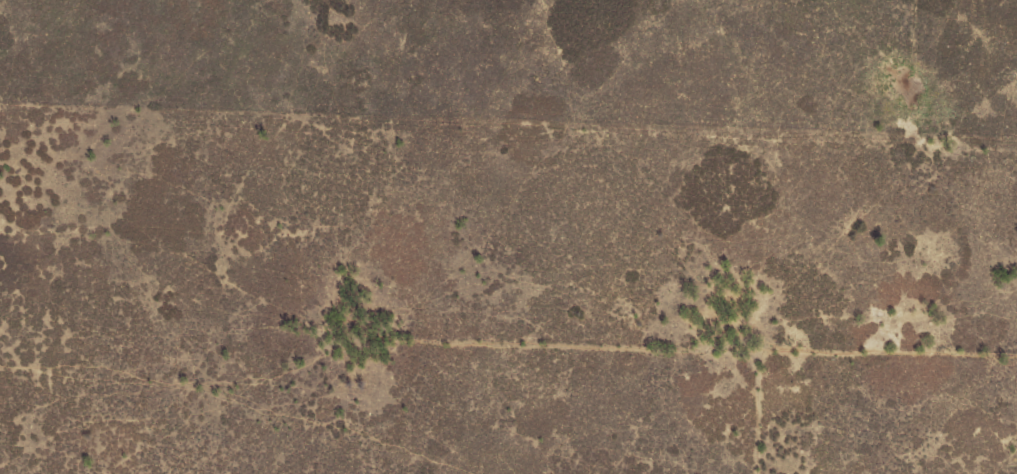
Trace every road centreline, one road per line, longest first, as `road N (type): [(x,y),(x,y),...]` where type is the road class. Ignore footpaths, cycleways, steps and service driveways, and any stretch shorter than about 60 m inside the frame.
road 1 (track): [(822,473),(825,374),(1016,380)]

